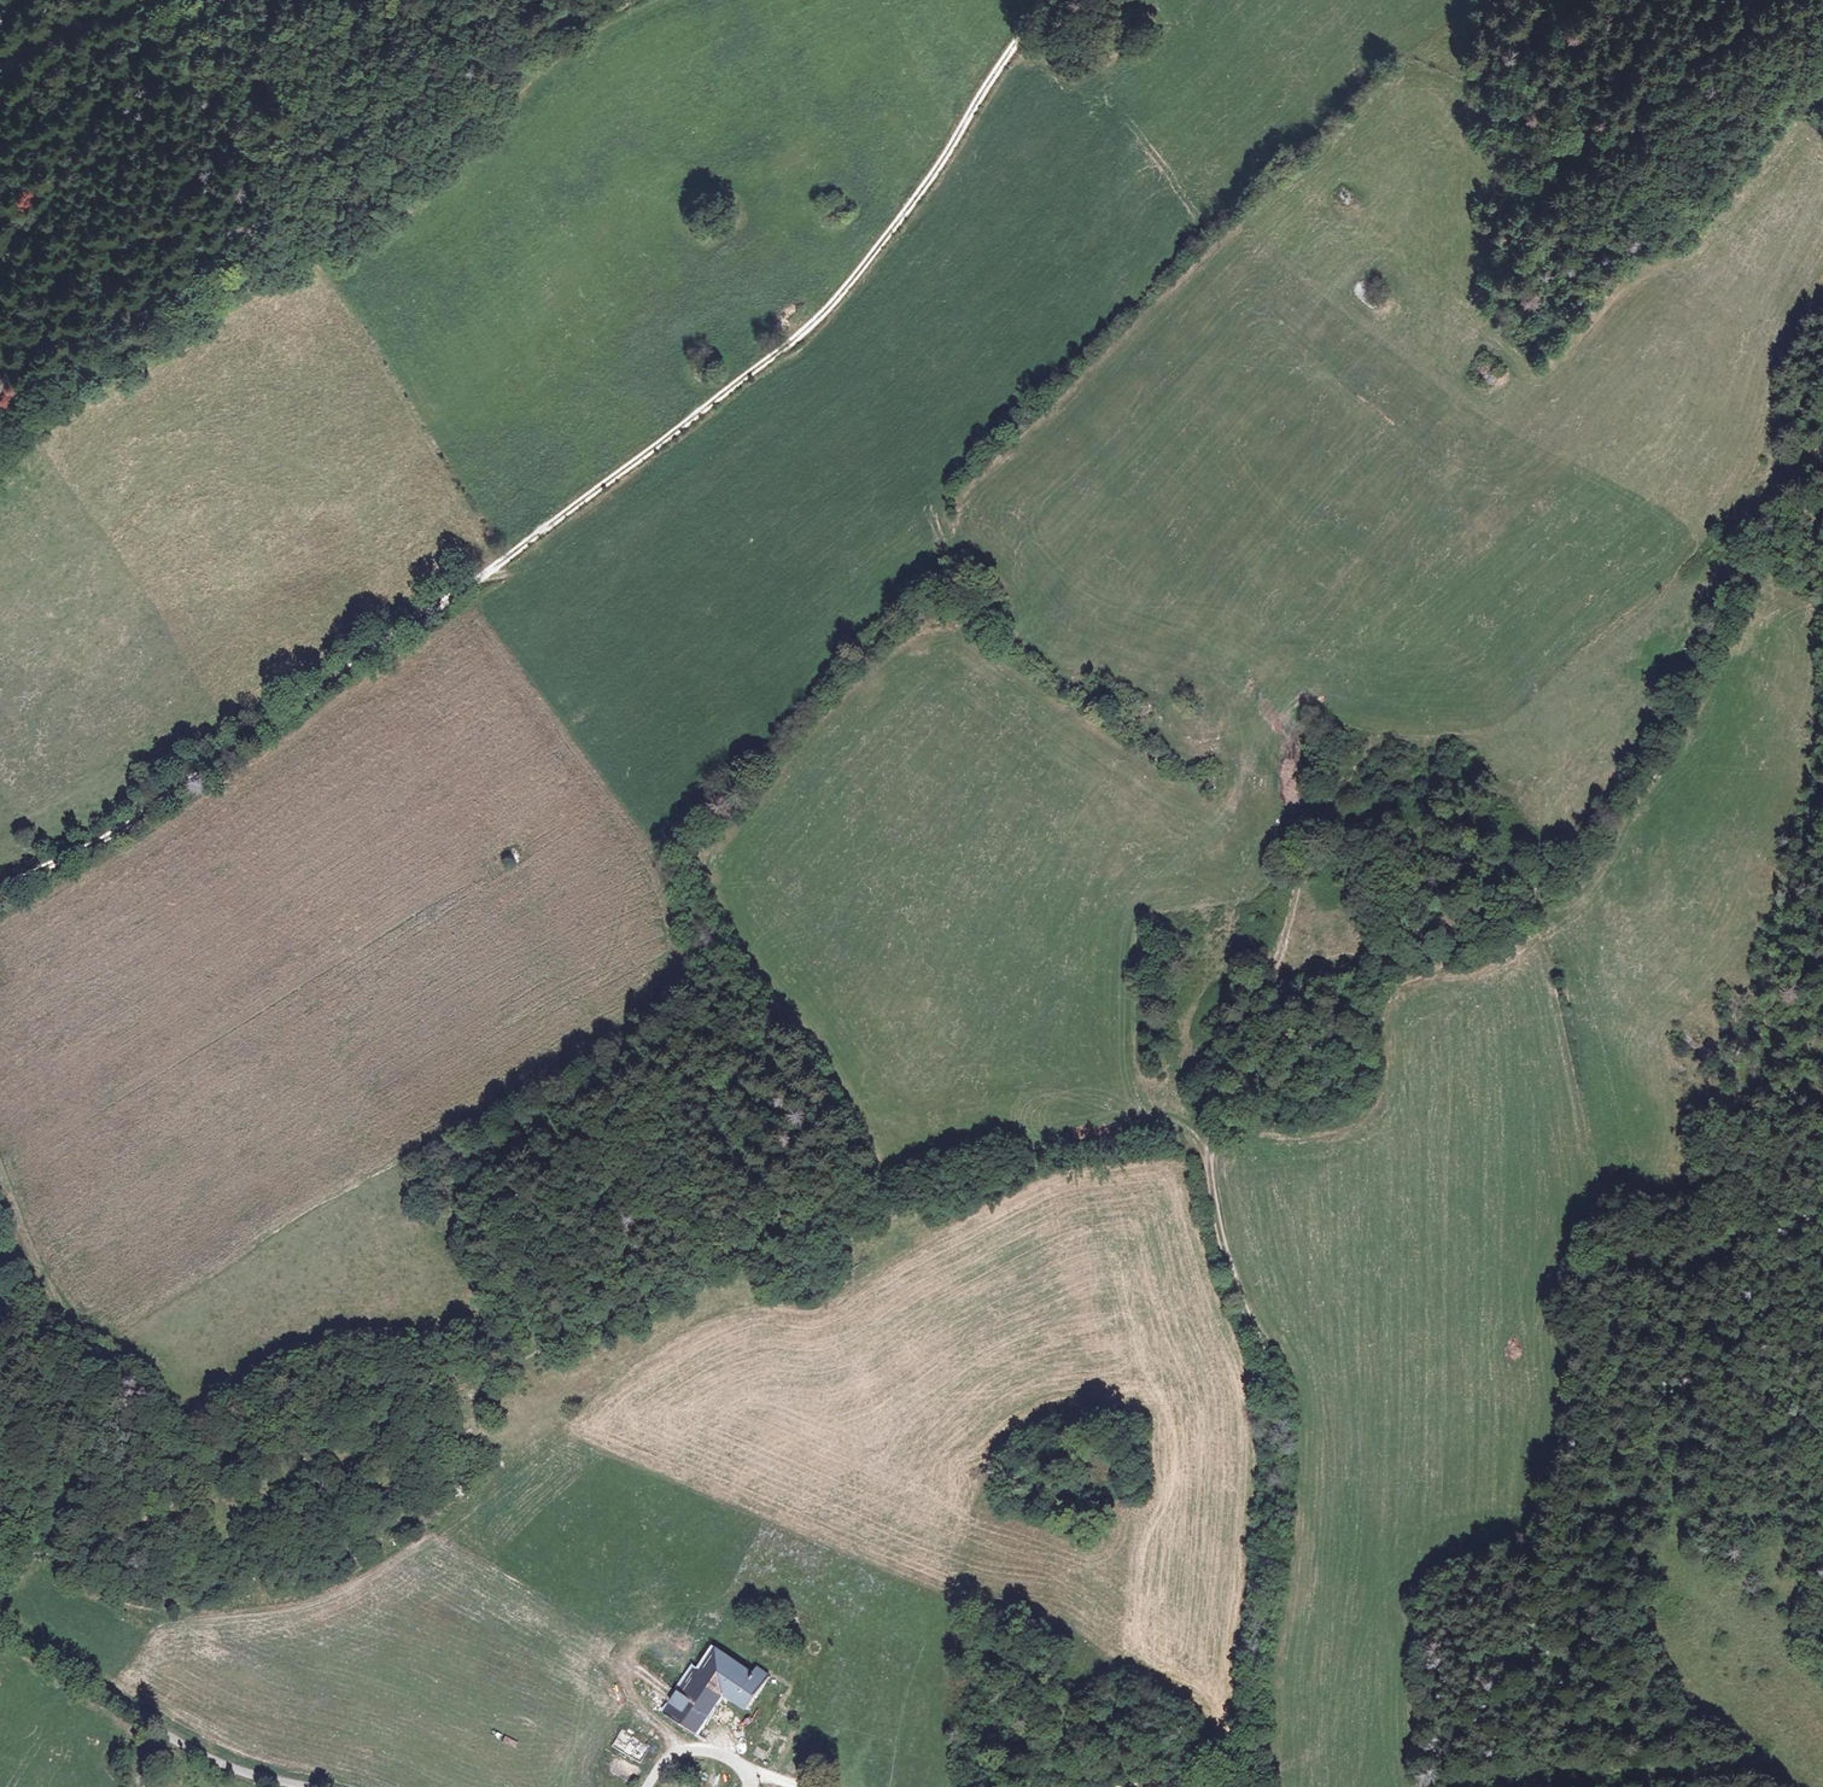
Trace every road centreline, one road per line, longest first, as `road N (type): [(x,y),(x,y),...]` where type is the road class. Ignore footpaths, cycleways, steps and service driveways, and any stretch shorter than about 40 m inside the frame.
road 1 (track): [(1048,0),(889,233),(807,331),(516,554),(130,827),(0,890)]
road 2 (track): [(1215,1130),(1209,1204),(1223,1271),(1275,1407),(1256,1786)]
road 3 (unclassified): [(0,1632),(200,1756),(308,1786)]
road 4 (track): [(0,66),(5,71),(59,27),(159,0)]
road 5 (track): [(1258,1771),(1157,1774),(1111,1786)]
road 6 (unclassified): [(647,1786),(681,1755),(721,1749),(761,1767)]

